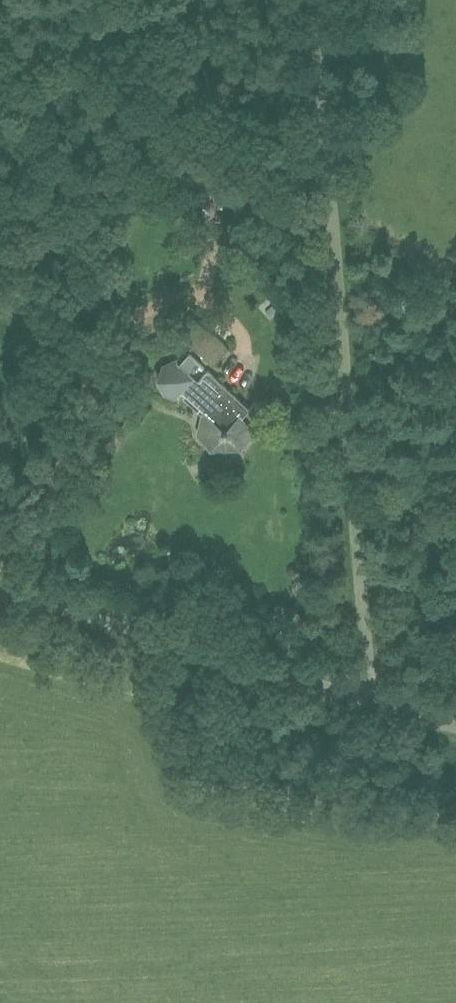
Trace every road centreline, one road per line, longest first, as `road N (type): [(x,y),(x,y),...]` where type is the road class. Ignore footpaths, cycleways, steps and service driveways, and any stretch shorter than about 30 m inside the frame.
road 1 (unclassified): [(369,700),(308,0)]
road 2 (unclassified): [(369,700),(52,606),(0,578)]

